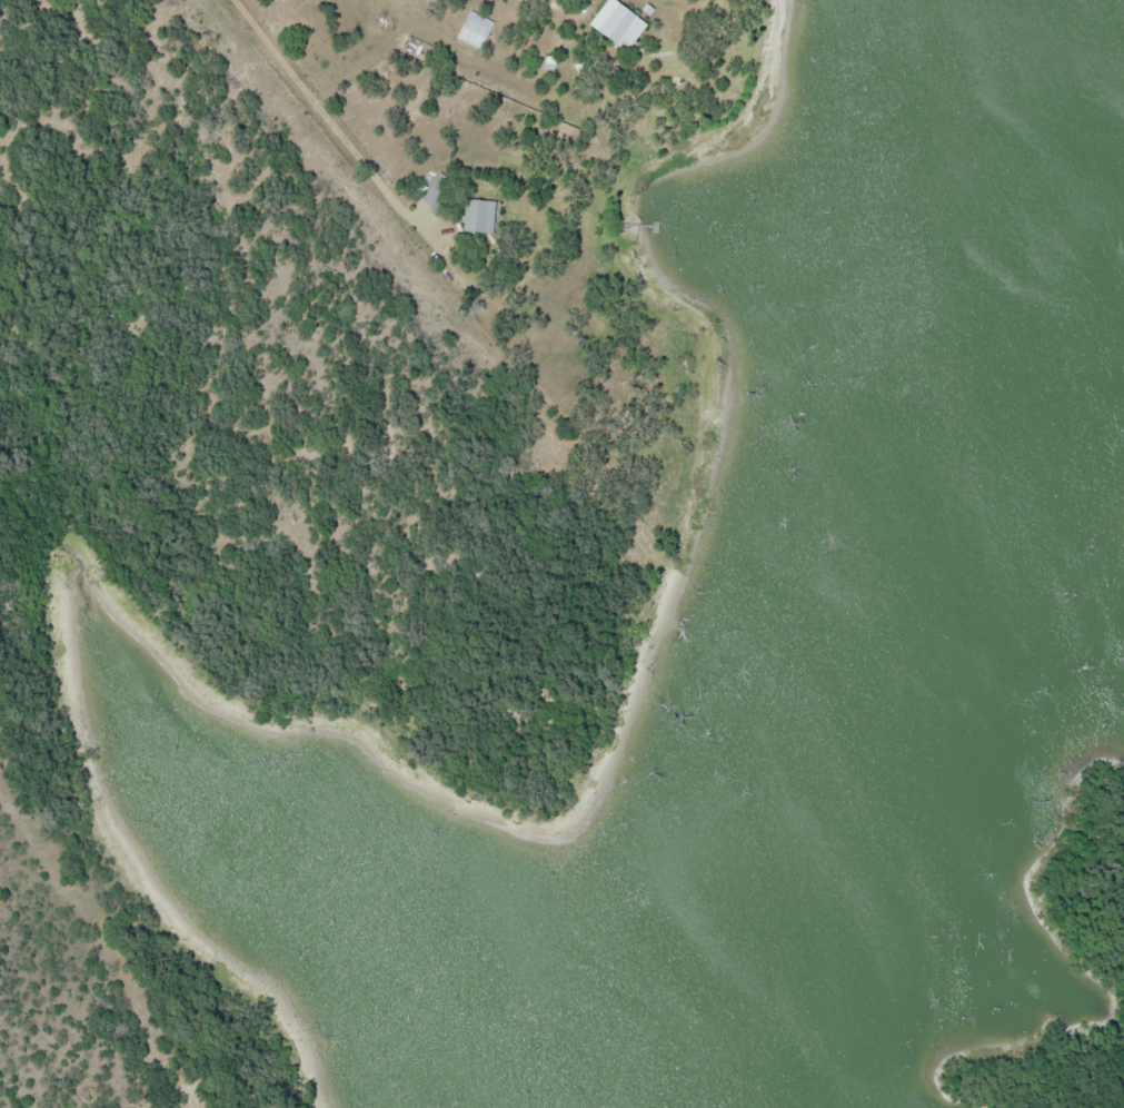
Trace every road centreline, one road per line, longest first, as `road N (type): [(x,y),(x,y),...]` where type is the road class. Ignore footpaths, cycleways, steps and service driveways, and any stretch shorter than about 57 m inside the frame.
road 1 (residential): [(459,269),(242,0)]

